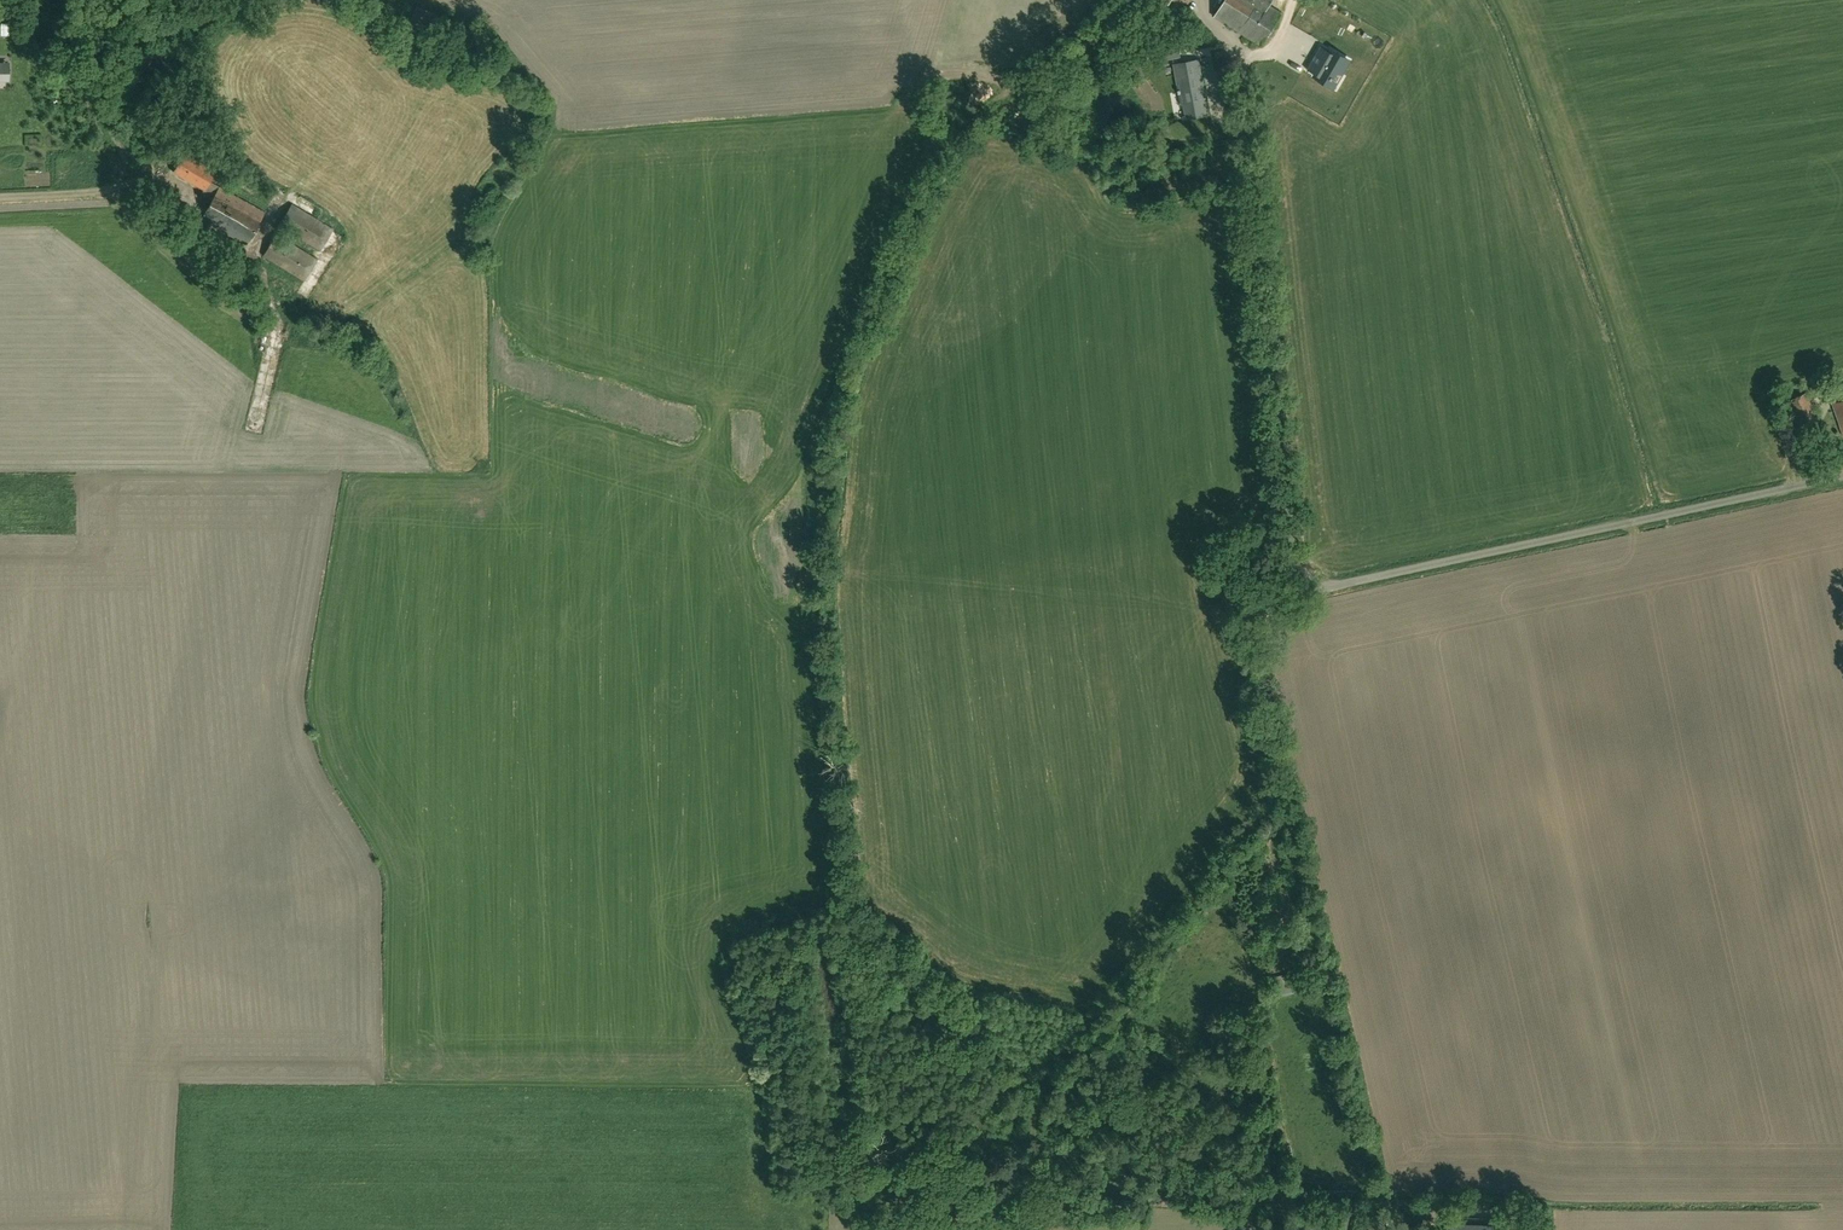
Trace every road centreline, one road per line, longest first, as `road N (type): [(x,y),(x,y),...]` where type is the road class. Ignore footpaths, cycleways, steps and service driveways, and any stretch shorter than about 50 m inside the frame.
road 1 (track): [(1300,577),(1251,595),(1241,609),(1272,775),(1269,796),(1032,1096),(1024,1118),(1028,1187)]
road 2 (unclassified): [(1842,475),(1331,587),(1300,577)]

